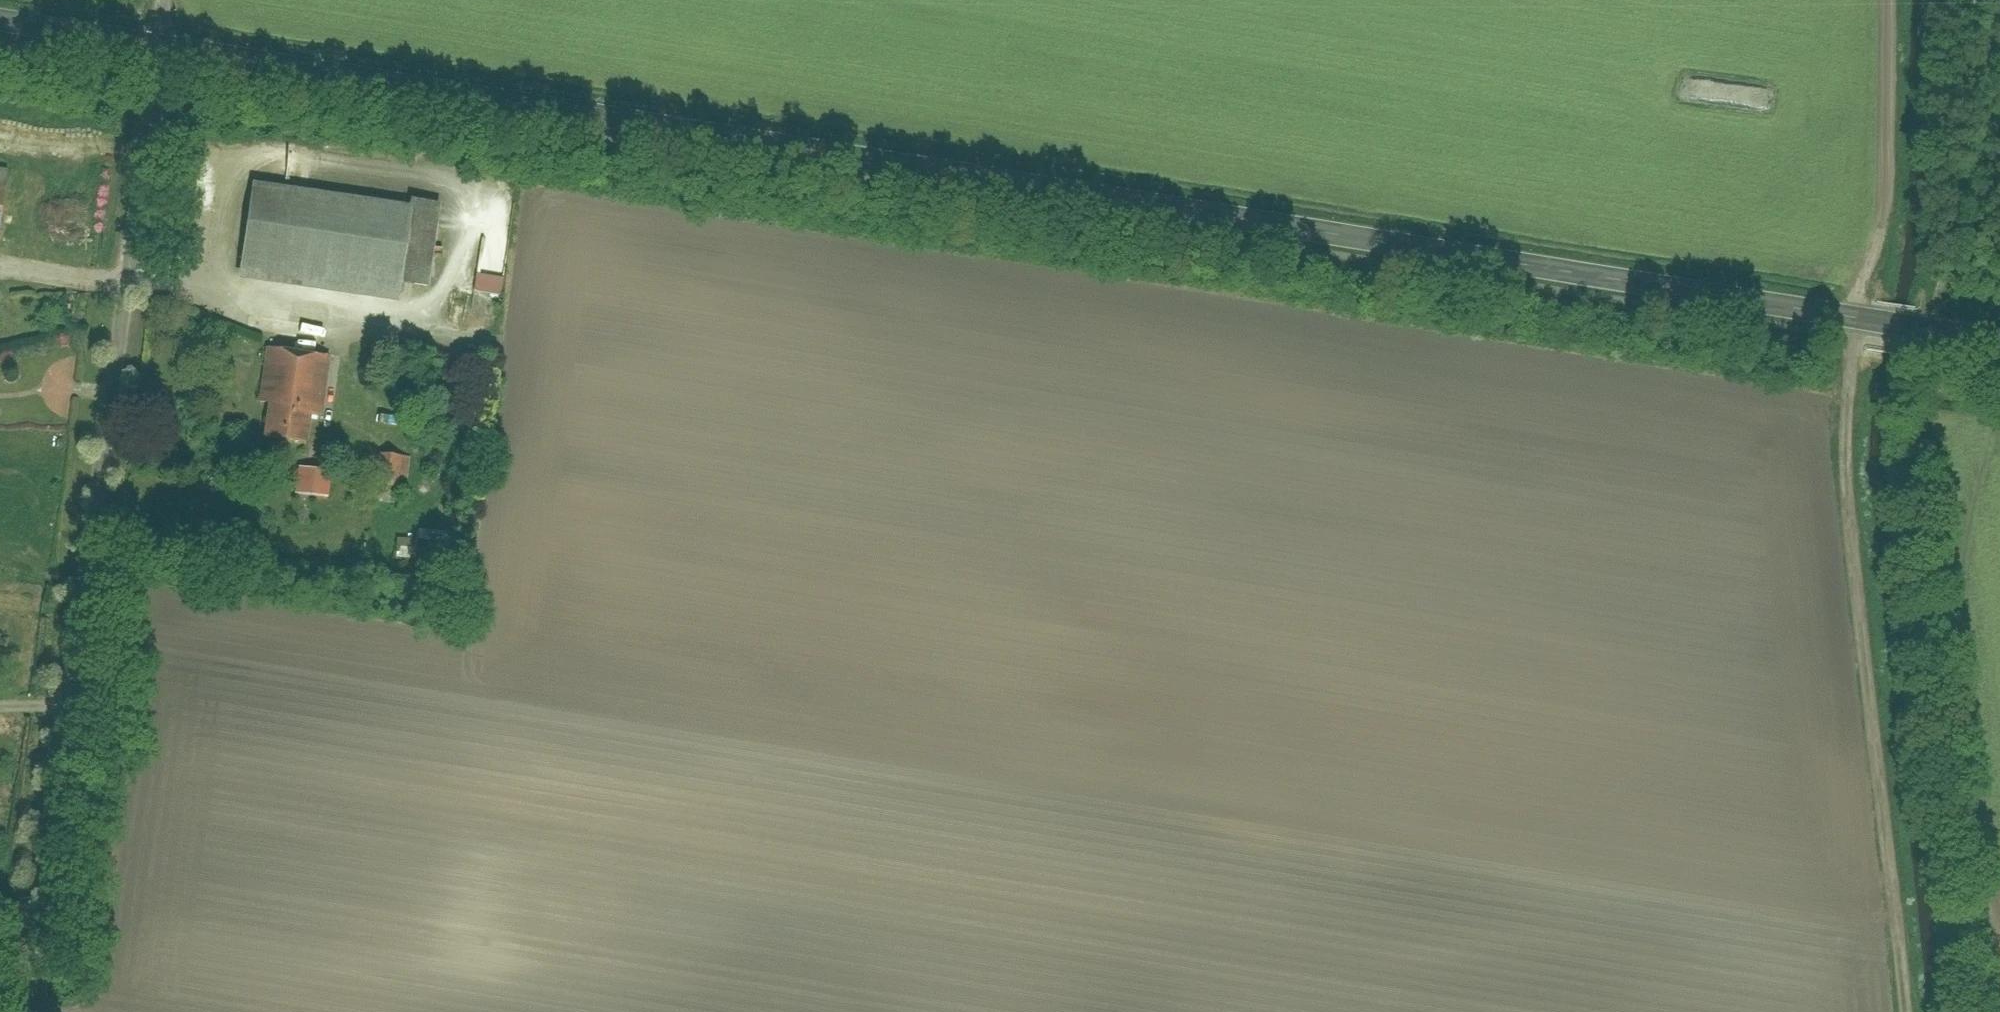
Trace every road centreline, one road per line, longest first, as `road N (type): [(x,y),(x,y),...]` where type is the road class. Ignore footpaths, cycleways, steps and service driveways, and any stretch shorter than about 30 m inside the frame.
road 1 (tertiary): [(160,41),(1999,343)]
road 2 (residential): [(160,41),(24,1011)]
road 3 (track): [(1855,319),(1842,460),(1846,535),(1904,1011)]
road 4 (track): [(1934,333),(1946,279),(1994,171),(1993,0)]
road 5 (tertiary): [(0,16),(160,41)]

